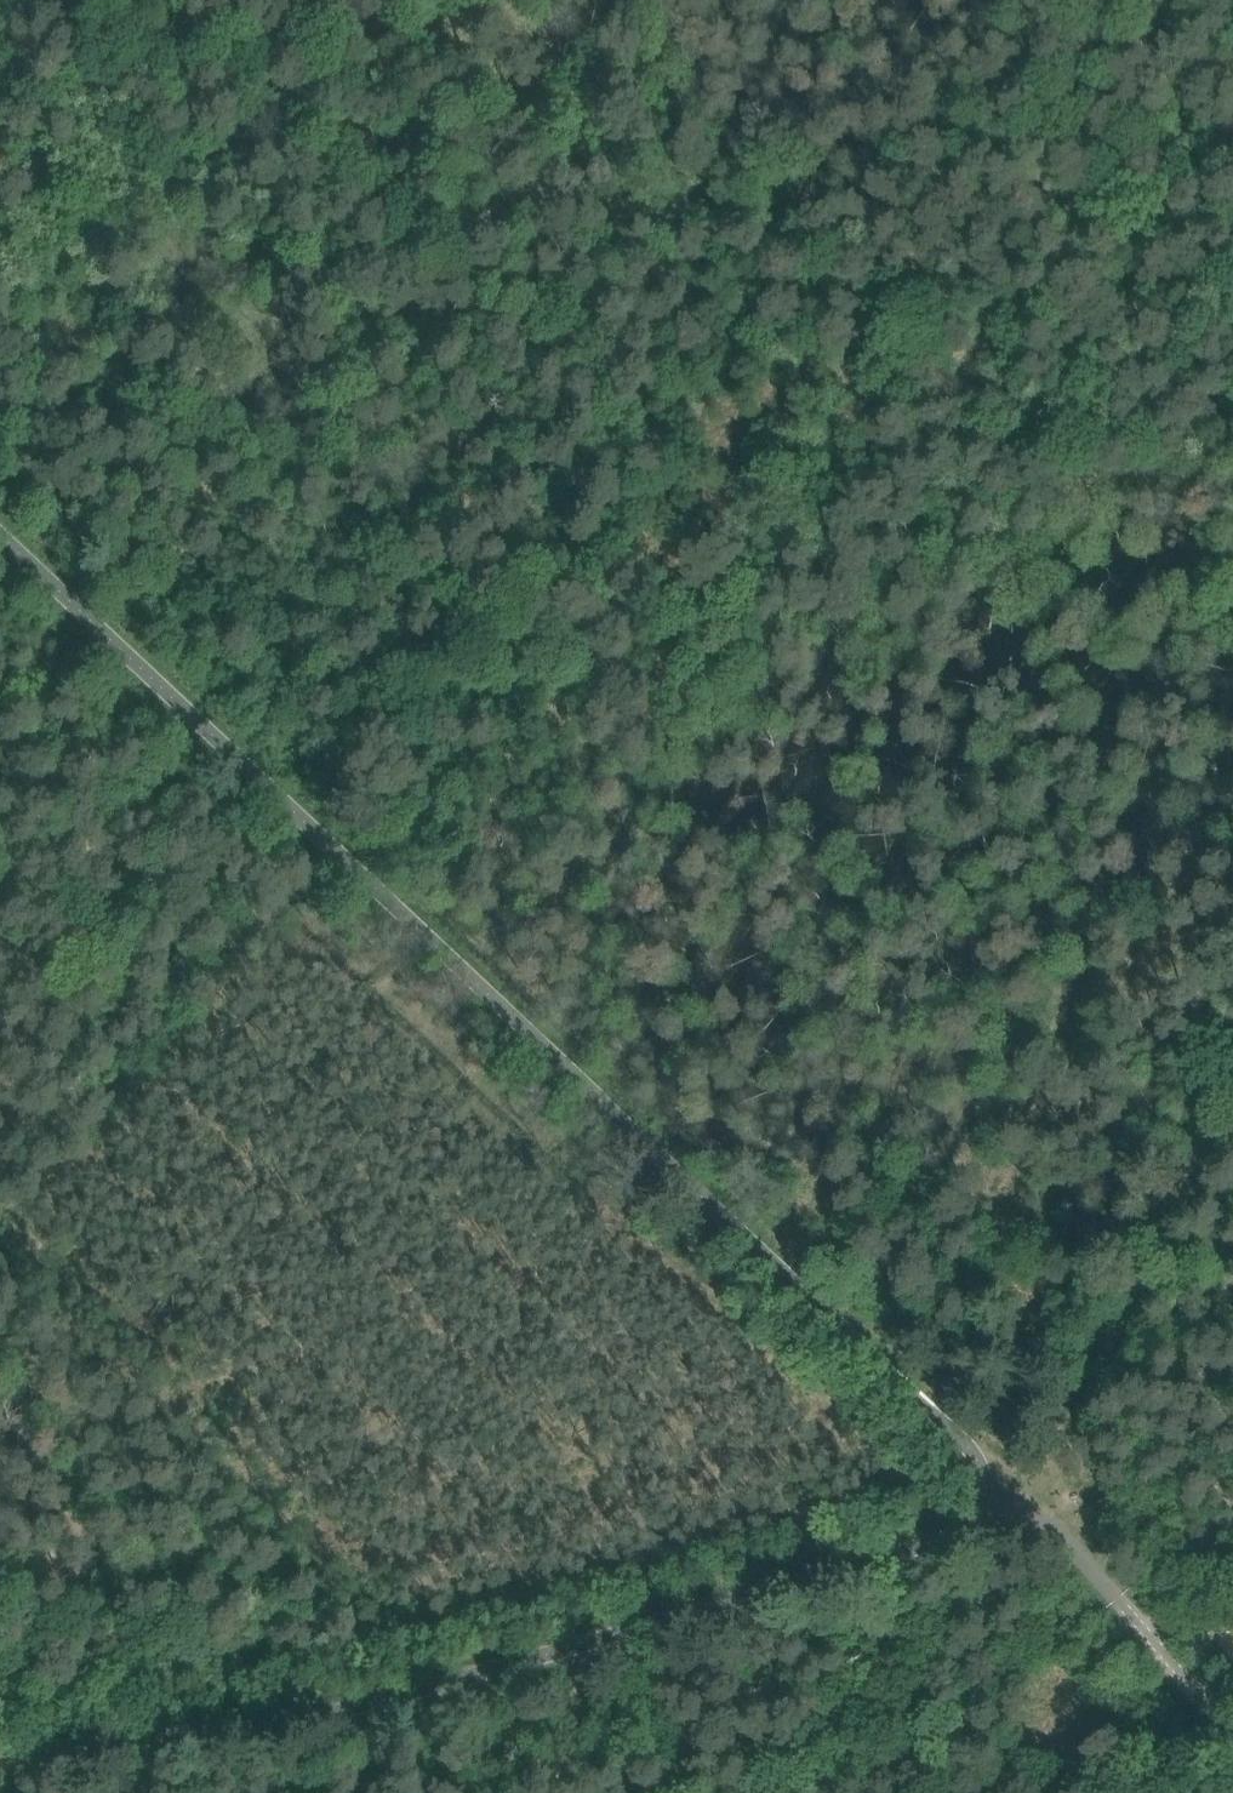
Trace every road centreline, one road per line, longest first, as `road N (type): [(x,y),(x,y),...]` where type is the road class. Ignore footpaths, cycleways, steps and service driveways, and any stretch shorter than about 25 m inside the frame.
road 1 (track): [(1042,1519),(1232,1078)]
road 2 (unclassified): [(1232,1732),(1060,1530),(985,1502)]

